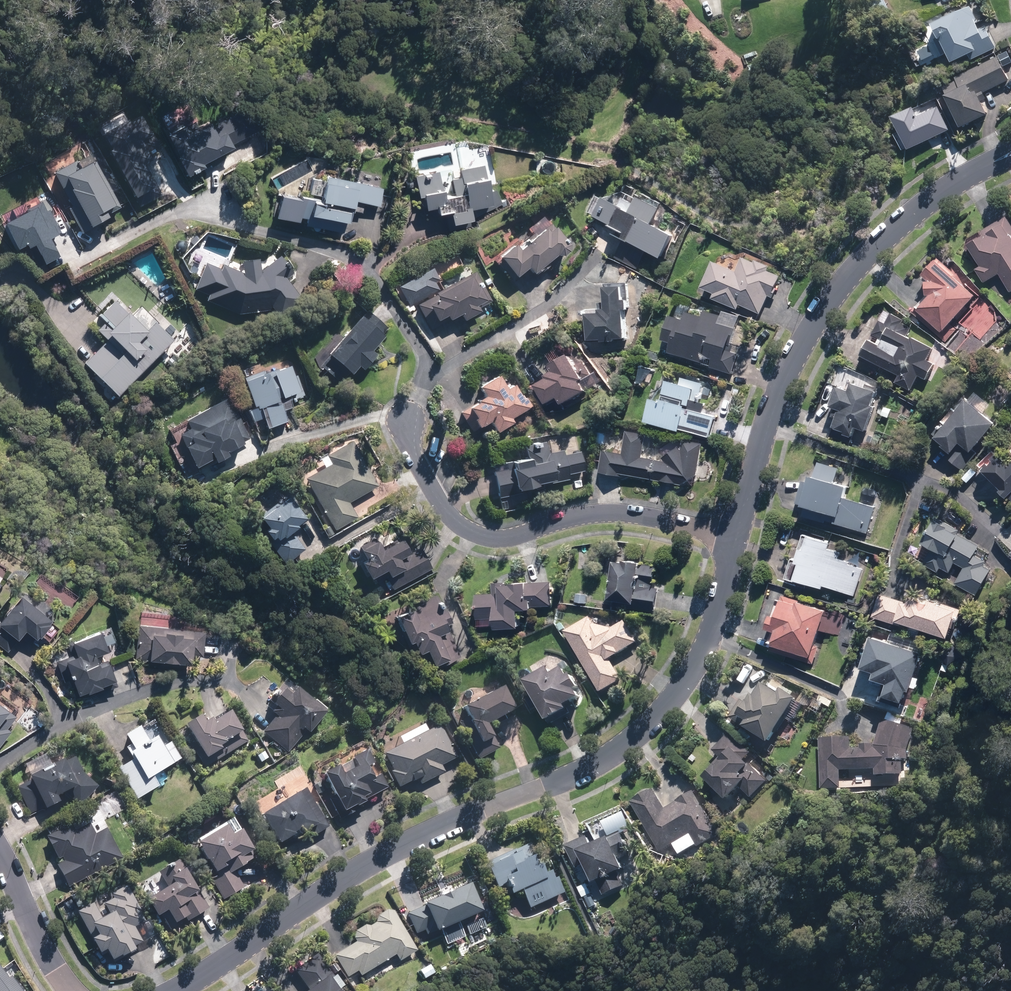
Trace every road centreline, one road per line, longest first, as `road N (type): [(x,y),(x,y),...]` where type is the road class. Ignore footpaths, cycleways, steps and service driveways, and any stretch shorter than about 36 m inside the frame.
road 1 (residential): [(735,537),(705,650),(641,732),(604,758),(342,880),(173,990)]
road 2 (residential): [(1010,153),(922,206),(843,286),(772,407),(735,537)]
road 3 (residential): [(406,420),(434,493),(482,536),(507,538),(617,512),(735,537)]
road 4 (track): [(492,808),(428,684),(412,676)]
road 5 (residential): [(0,853),(68,990)]

